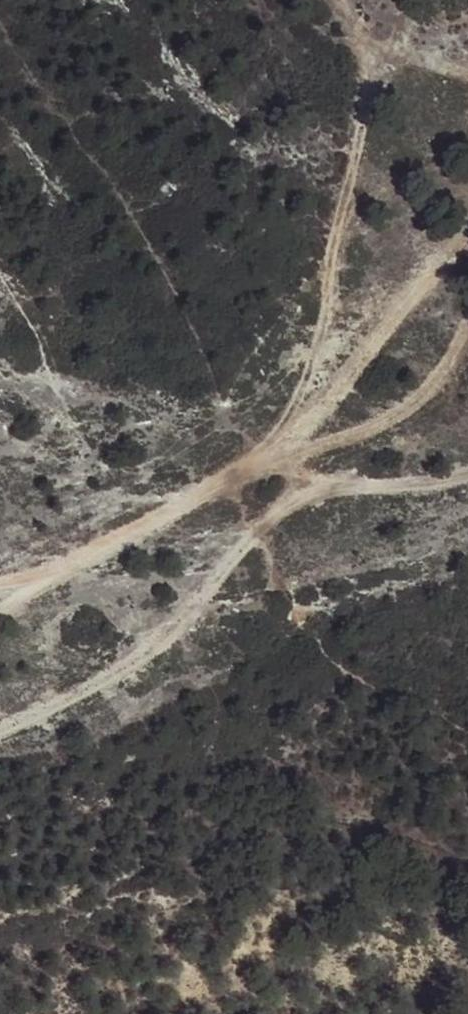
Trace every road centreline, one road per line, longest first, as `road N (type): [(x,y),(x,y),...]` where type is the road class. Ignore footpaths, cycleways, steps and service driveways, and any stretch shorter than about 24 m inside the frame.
road 1 (track): [(306,496),(149,649),(90,690),(0,733)]
road 2 (track): [(0,616),(151,529),(299,429)]
road 3 (track): [(467,236),(438,262),(363,365),(299,429),(306,496)]
road 4 (track): [(306,496),(467,474)]

